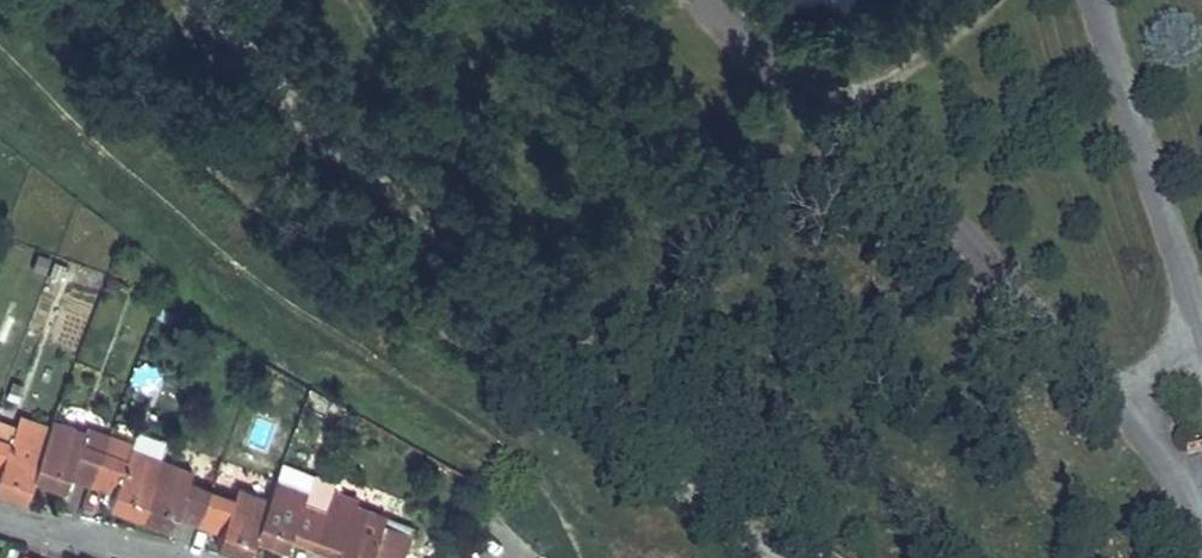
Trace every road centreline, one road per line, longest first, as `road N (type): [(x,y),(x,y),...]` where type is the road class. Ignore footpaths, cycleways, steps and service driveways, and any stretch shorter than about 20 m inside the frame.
road 1 (track): [(768,557),(189,0)]
road 2 (track): [(806,109),(911,69),(991,0)]
road 3 (residential): [(0,517),(166,557)]

